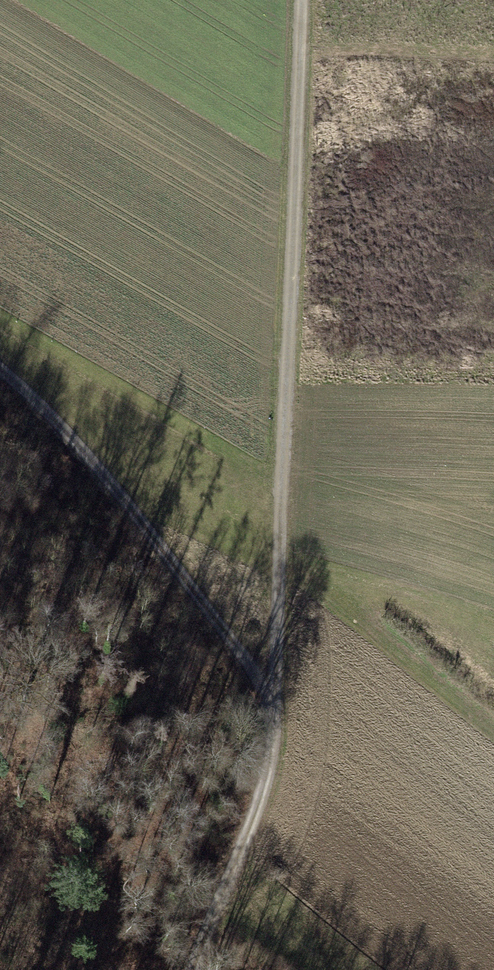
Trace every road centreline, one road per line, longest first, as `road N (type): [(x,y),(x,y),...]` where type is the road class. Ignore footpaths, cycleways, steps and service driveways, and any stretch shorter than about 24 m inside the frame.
road 1 (track): [(272,735),(304,0)]
road 2 (track): [(0,375),(65,436),(237,657),(272,735),(253,814),(192,969)]

